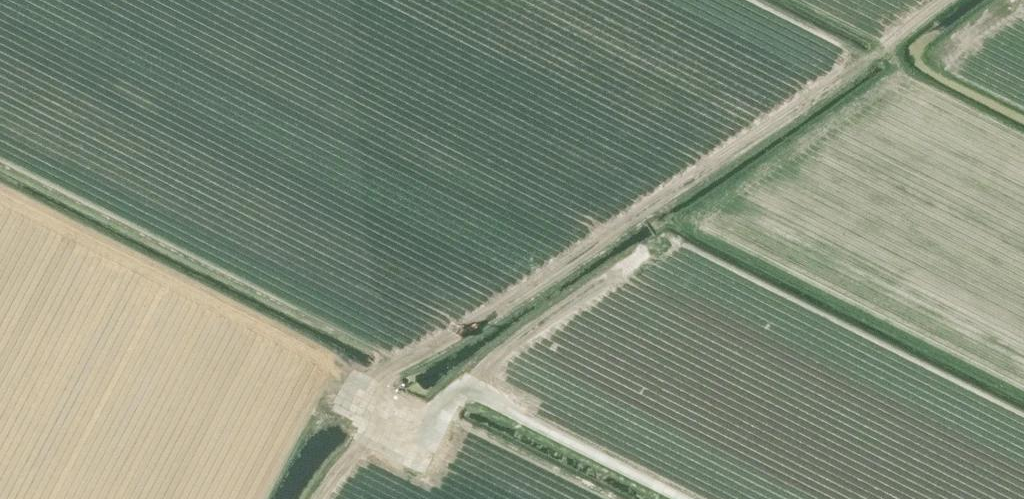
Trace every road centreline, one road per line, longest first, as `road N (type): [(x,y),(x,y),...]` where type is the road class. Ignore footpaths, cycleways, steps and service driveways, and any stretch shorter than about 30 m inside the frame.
road 1 (track): [(361,389),(862,65),(949,0)]
road 2 (track): [(347,367),(388,425),(443,407),(470,387),(684,498)]
road 3 (track): [(0,195),(347,367)]
road 4 (track): [(265,498),(325,384),(347,367)]

